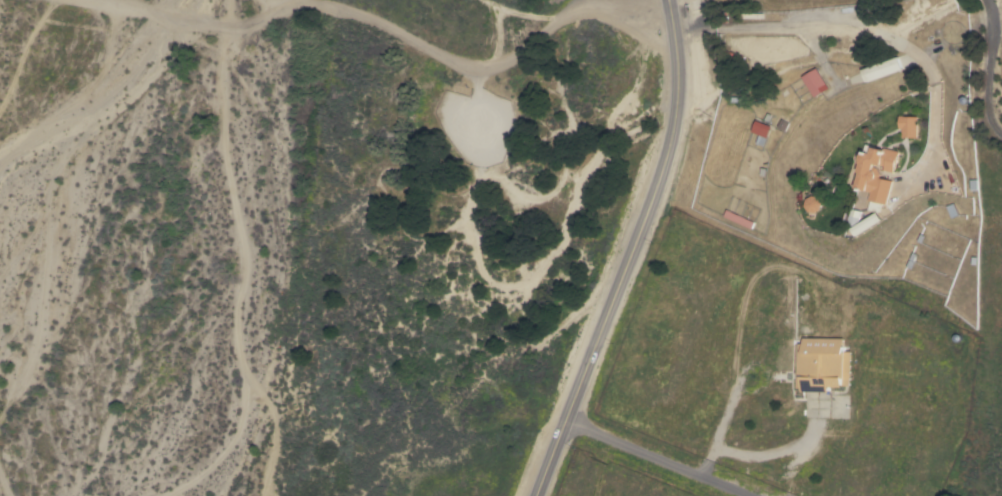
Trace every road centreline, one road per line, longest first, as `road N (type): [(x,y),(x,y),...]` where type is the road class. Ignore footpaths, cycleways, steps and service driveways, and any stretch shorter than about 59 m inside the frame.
road 1 (residential): [(670,20),(583,11),(479,71),(321,5),(231,23),(104,0)]
road 2 (secondary): [(534,495),(668,144),(676,71),(666,0)]
road 3 (track): [(231,23),(219,70),(221,145),(242,280),(232,316),(239,365),(277,438),(263,495)]
road 4 (residential): [(673,31),(866,28)]
road 5 (track): [(262,398),(241,408),(234,448),(171,495)]

